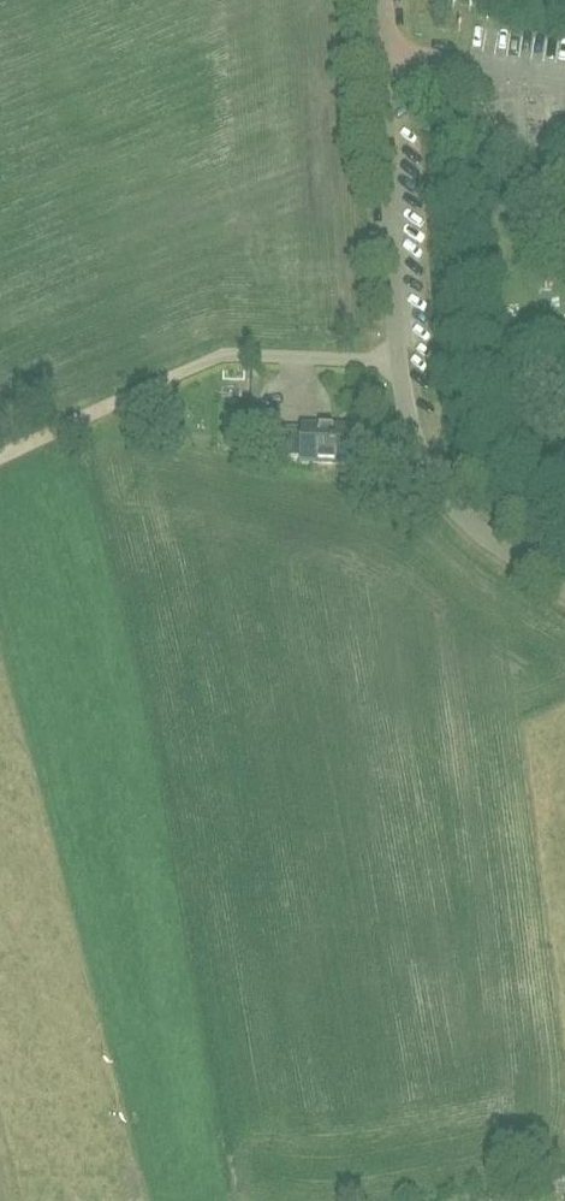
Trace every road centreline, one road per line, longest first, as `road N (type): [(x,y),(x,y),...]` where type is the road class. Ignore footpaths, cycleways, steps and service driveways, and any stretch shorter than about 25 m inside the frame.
road 1 (unclassified): [(564,585),(456,510),(423,457),(407,411),(377,0)]

